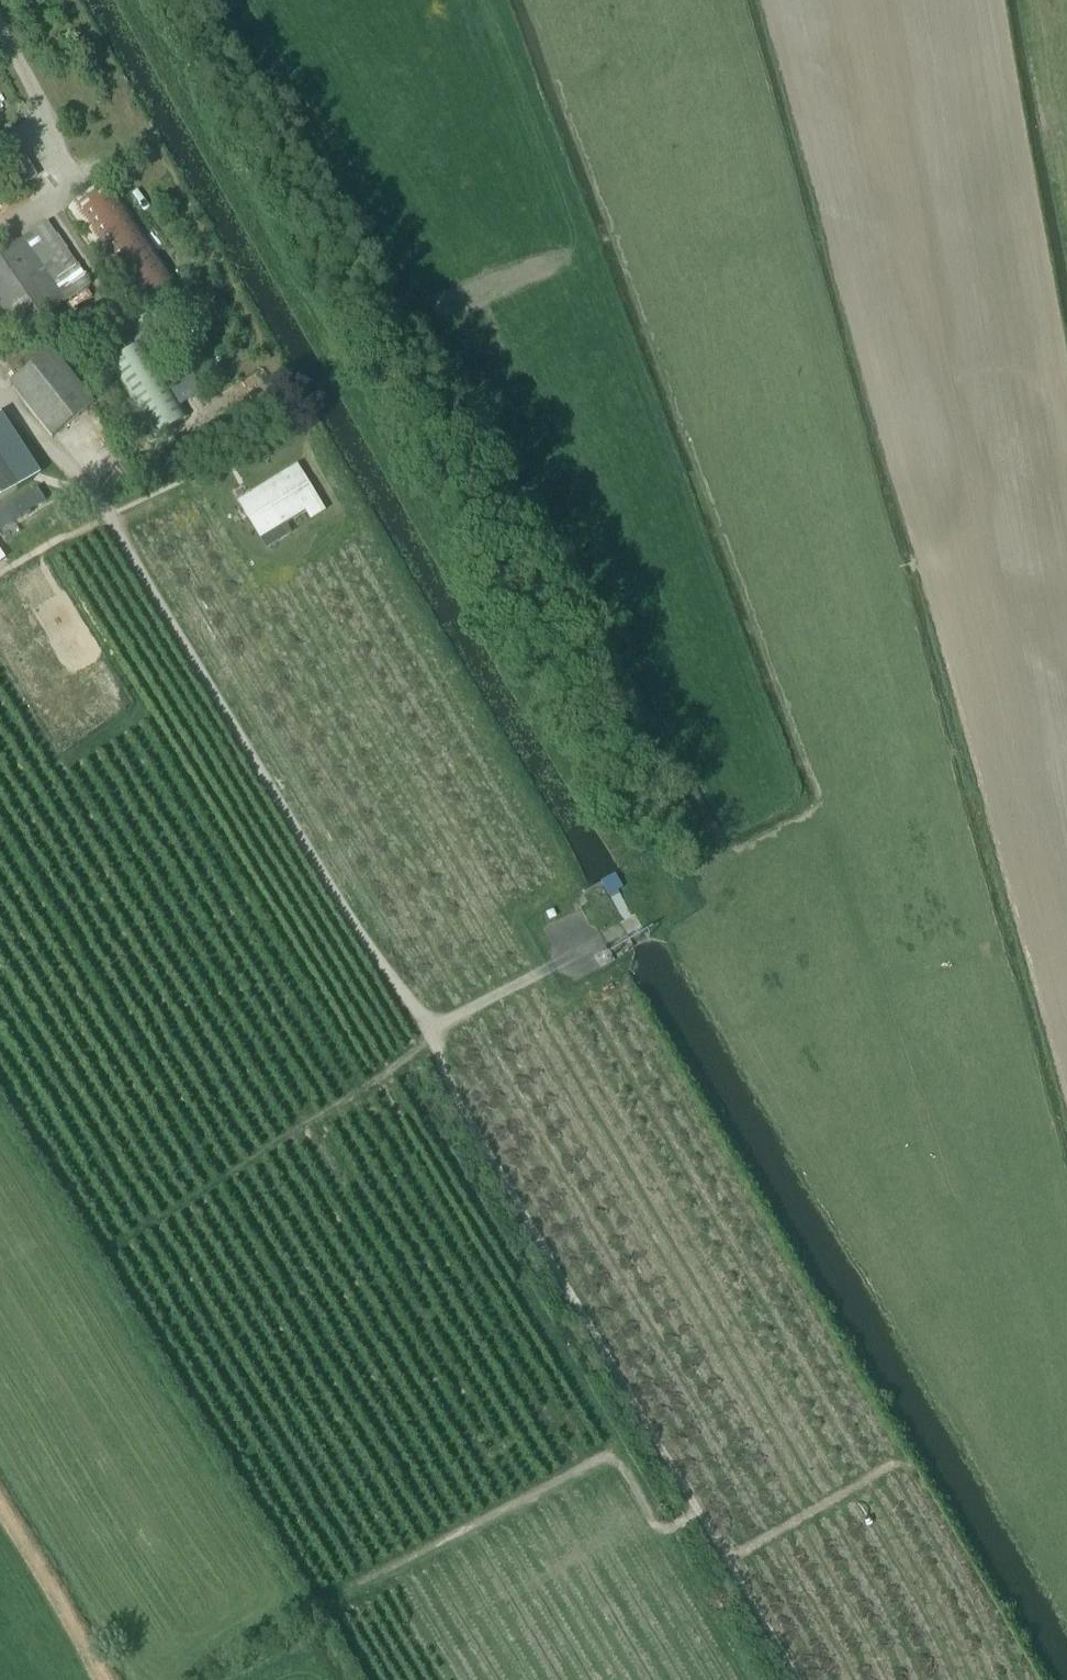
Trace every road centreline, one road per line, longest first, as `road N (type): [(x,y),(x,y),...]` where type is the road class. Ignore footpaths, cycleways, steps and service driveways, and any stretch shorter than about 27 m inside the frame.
road 1 (track): [(88,490),(432,1032),(637,923)]
road 2 (track): [(432,1032),(445,1079),(798,1679)]

